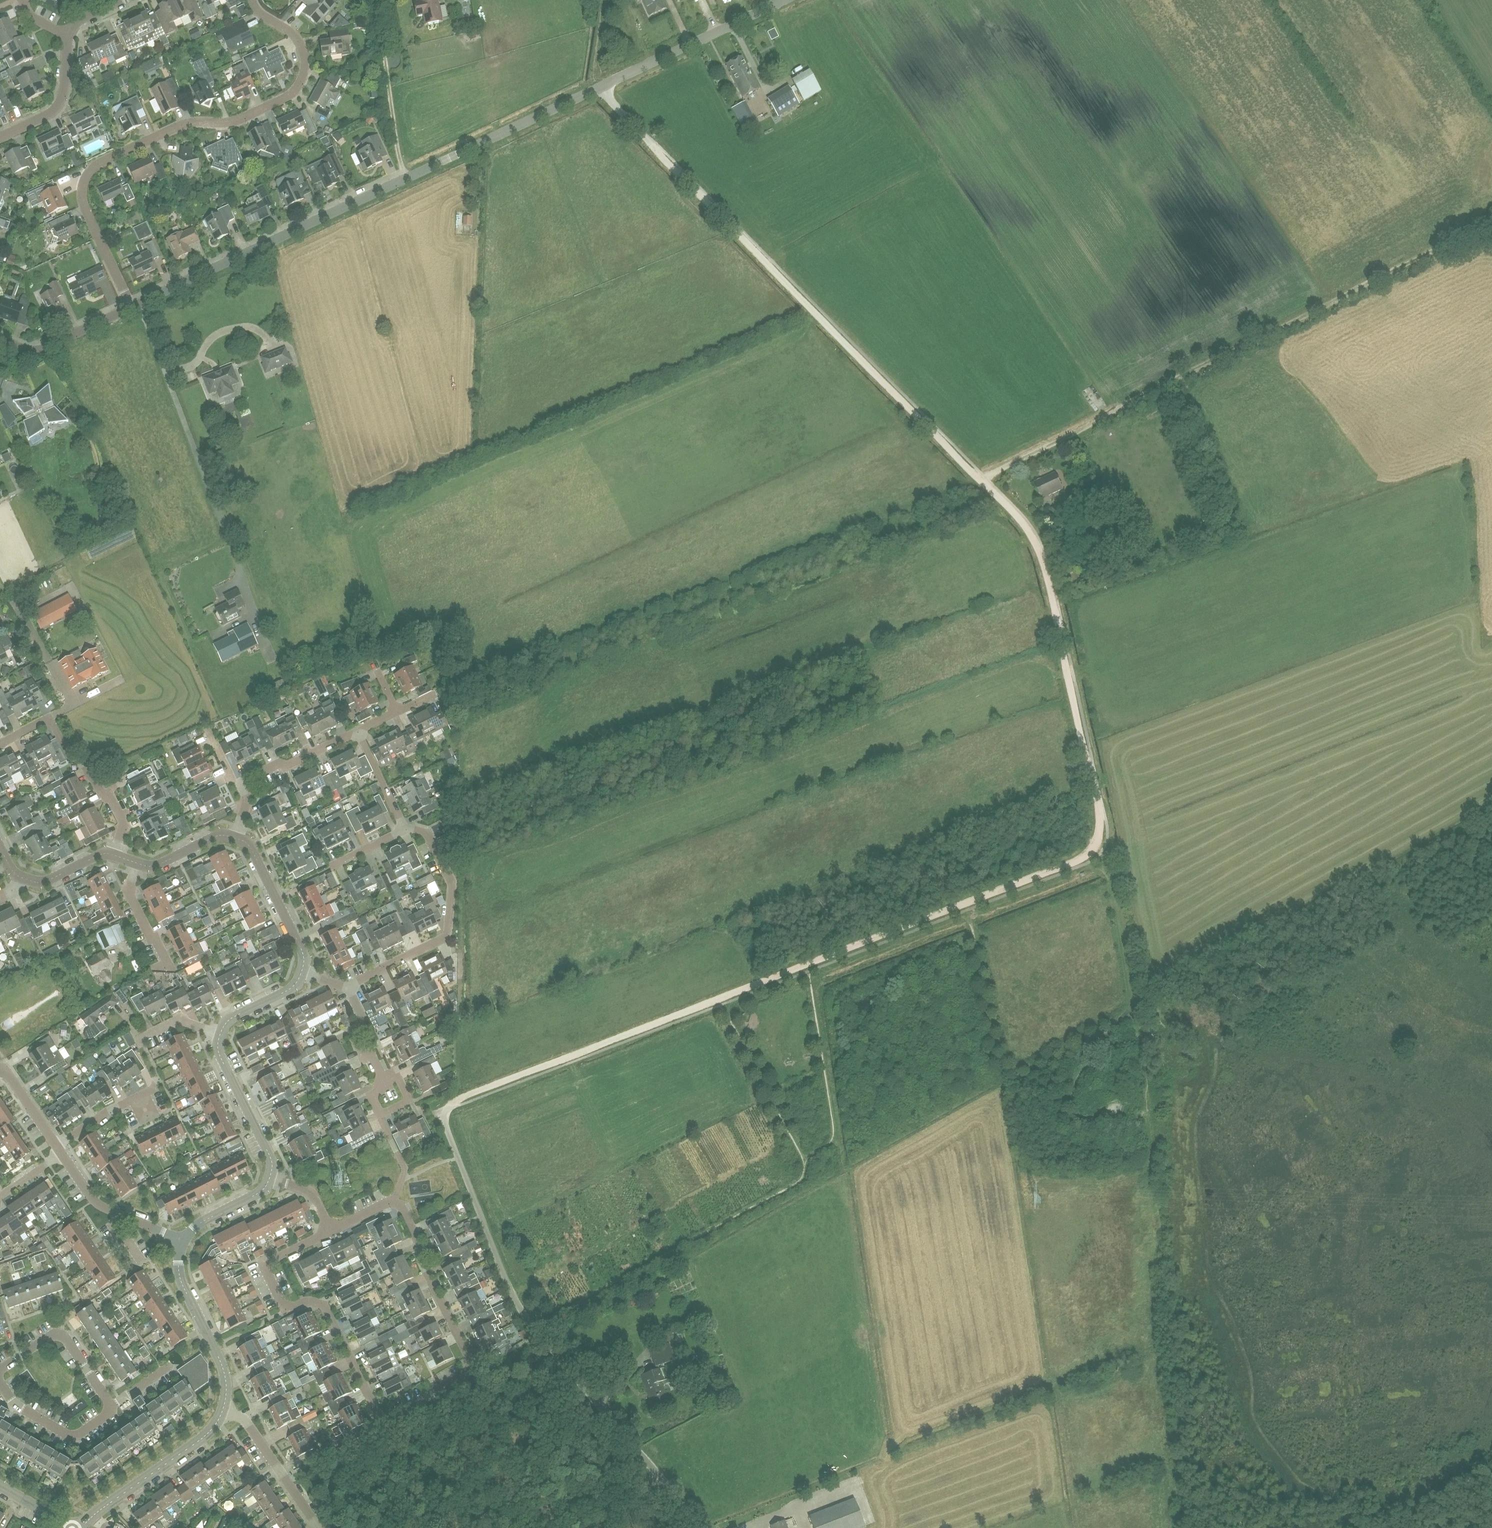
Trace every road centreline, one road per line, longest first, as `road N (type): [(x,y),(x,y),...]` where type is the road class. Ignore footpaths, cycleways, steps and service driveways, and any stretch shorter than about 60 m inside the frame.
road 1 (track): [(603,86),(1029,532),(1048,581),(1099,834),(1079,860),(446,1109)]
road 2 (unclassified): [(140,303),(785,0)]
road 3 (residential): [(330,1229),(275,1259),(268,1274),(287,1306),(324,1306),(378,1413),(393,1417),(472,1368),(420,1243),(394,1203)]
road 4 (track): [(1491,231),(1470,232),(985,478)]
road 5 (unclassified): [(703,1527),(517,1305),(446,1109)]
road 6 (residential): [(131,307),(84,206),(86,176),(177,127),(233,122),(299,88),(302,47),(252,0)]
road 7 (residential): [(405,830),(427,833),(451,880),(448,935),(347,987)]
road 8 (residential): [(115,855),(125,824),(54,725),(42,722),(0,744)]
road 9 (tertiary): [(75,1527),(208,1434),(223,1412)]
road 10 (tertiary): [(223,1412),(223,1366),(180,1273),(184,1241)]
road 11 (track): [(1094,848),(1111,871),(1132,1009)]
road 12 (residential): [(112,1406),(60,1335),(0,1370)]
road 13 (tertiary): [(270,1178),(271,1160),(219,1052),(221,1034)]
road 14 (tertiary): [(302,971),(303,953),(275,895),(250,846),(235,837)]
road 15 (residential): [(319,1527),(244,1419),(223,1412)]
road 16 (residential): [(112,1406),(74,1436),(14,1404),(0,1381)]
road 17 (unclassified): [(131,307),(39,351),(0,341)]
road 18 (residential): [(0,138),(58,106),(67,36)]
road 19 (residential): [(244,785),(358,732)]

